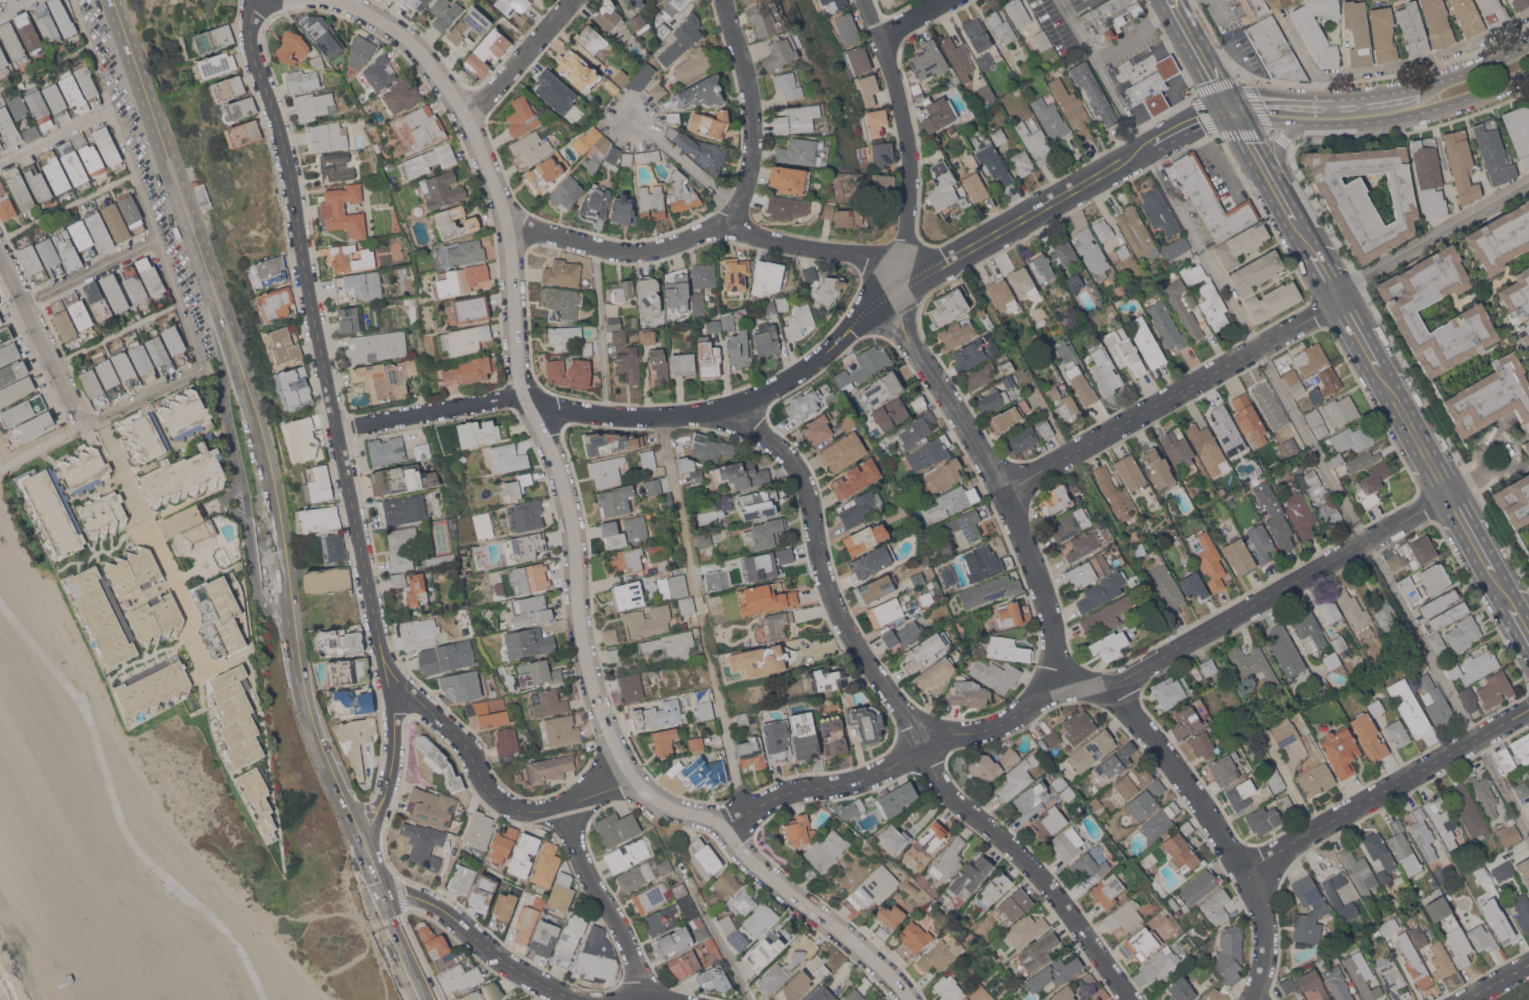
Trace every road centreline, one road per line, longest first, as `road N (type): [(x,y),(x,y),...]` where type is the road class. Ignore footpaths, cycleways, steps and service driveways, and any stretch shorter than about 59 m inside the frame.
road 1 (residential): [(352,0),(416,42),(449,79),(511,221),(521,380),(570,502),(584,642),(615,749),(658,801),(712,817),(911,999)]
road 2 (residential): [(863,0),(907,141),(905,238),(890,293),(897,315),(1003,488),(1046,593),(1056,669),(1119,698),(1206,808),(1262,903),(1270,937),(1258,999)]
road 3 (residential): [(255,0),(253,58),(288,150),(392,686),(394,752),(385,795)]
road 4 (residential): [(1230,112),(1174,131),(890,293),(788,379),(739,402),(660,417),(529,399)]
road 5 (residential): [(739,402),(799,468),(838,602),(945,789),(1040,875),(1132,999)]
road 6 (residential): [(1003,488),(1528,182)]
road 7 (residential): [(1087,686),(1122,678),(1451,494)]
road 8 (residential): [(511,221),(621,252),(725,225),(901,262)]
road 9 (residential): [(722,826),(773,798),(860,778),(920,743),(981,730),(1042,697),(1087,686)]
road 10 (residential): [(200,366),(72,0)]
road 11 (secondary): [(113,0),(235,357)]
road 12 (residential): [(1244,870),(1528,710)]
road 13 (residential): [(235,357),(223,393),(255,579),(266,605),(293,628)]
road 14 (secondary): [(235,357),(267,469),(293,628)]
road 15 (secondary): [(1528,43),(1423,86),(1297,100)]
road 16 (residential): [(384,897),(407,894),(443,909),(501,959),(588,999)]
road 17 (residential): [(726,0),(754,109),(753,160),(725,225)]
road 18 (residential): [(392,686),(456,732),(505,803),(525,811),(562,805)]
road 19 (secondary): [(1321,124),(1405,117),(1528,73)]
road 20 (residential): [(562,805),(591,878),(631,945),(644,999)]
road 21 (residential): [(529,399),(339,429)]
road 22 (residential): [(0,252),(85,422)]
road 23 (secondary): [(293,628),(309,711),(347,805)]
road 24 (residential): [(472,117),(575,0)]

